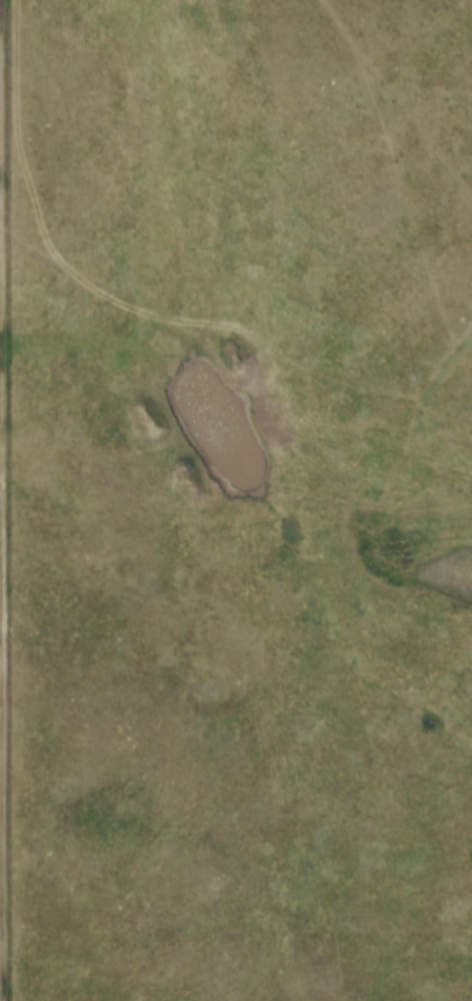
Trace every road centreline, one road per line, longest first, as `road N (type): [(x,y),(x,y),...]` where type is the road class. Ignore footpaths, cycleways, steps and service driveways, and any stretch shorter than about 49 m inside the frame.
road 1 (track): [(6,0),(5,1000)]

